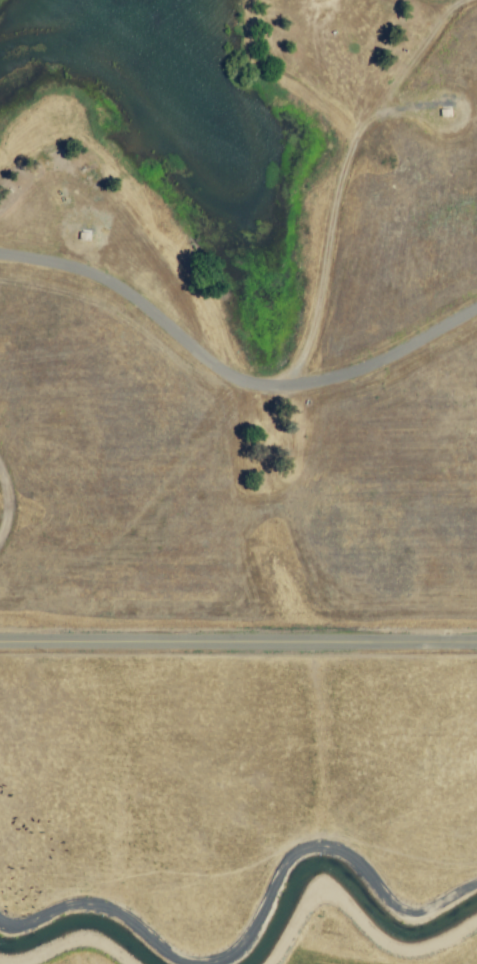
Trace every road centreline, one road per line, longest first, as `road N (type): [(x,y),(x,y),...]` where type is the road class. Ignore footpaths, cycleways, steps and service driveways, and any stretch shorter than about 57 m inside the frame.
road 1 (residential): [(0,639),(476,639)]

